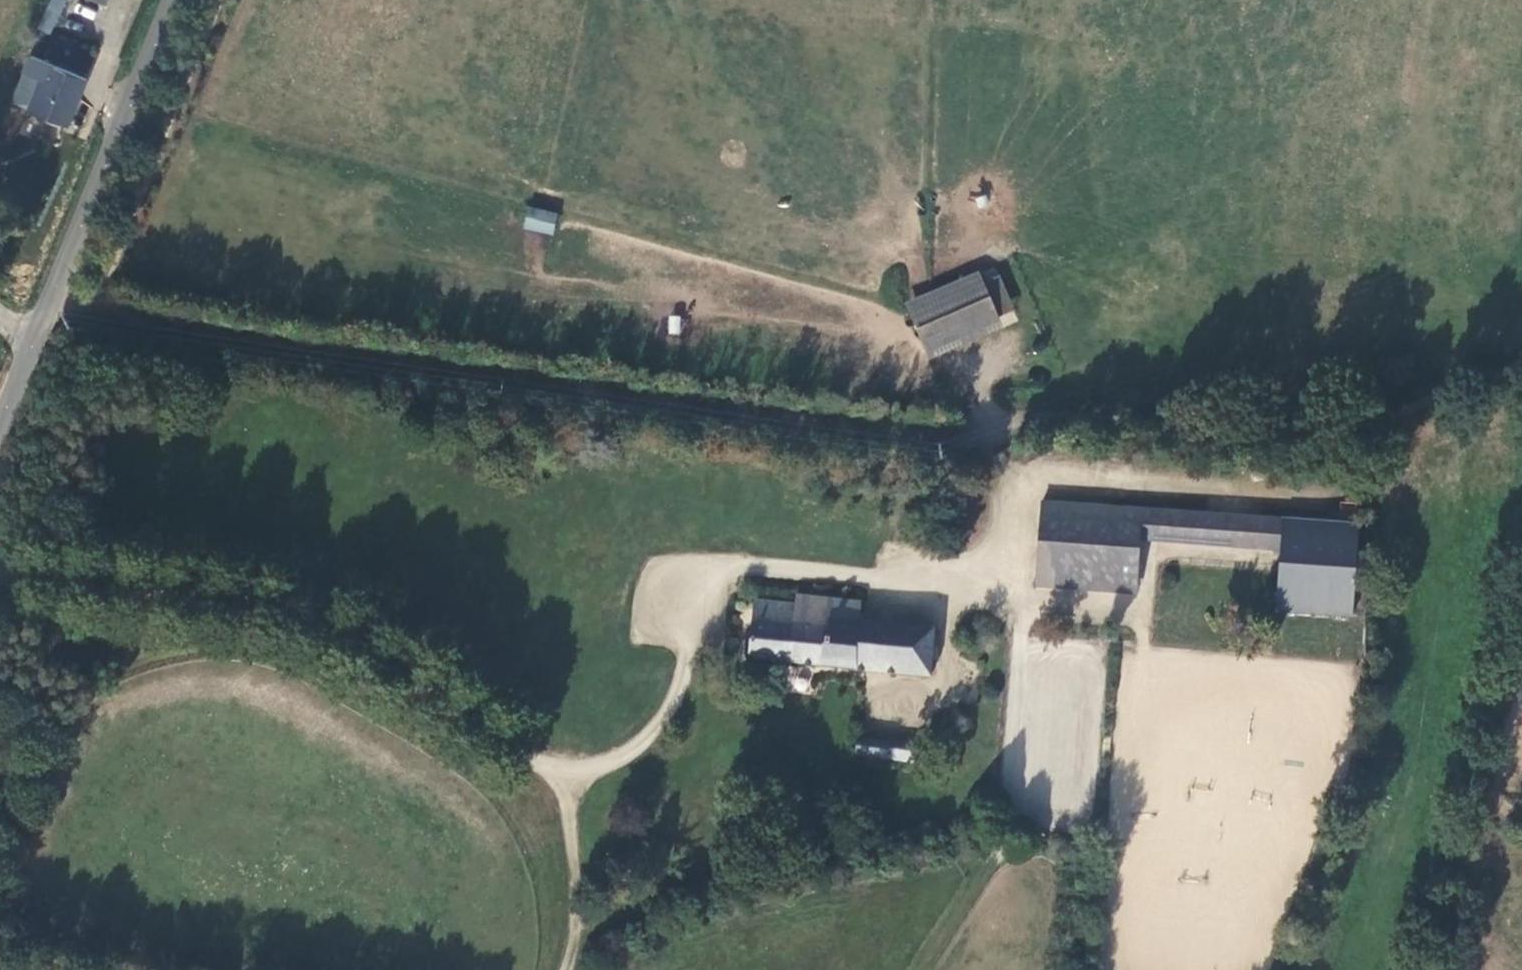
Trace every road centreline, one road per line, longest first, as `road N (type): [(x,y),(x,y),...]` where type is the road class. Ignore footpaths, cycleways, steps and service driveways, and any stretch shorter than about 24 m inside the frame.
road 1 (track): [(96,318),(931,444),(970,441),(1049,414),(1290,431),(1521,373)]
road 2 (unclassified): [(953,602),(862,578),(747,567),(716,575),(692,601),(680,685),(657,725),(624,757),(571,770),(523,760),(341,647),(0,562)]
road 3 (tertiary): [(32,346),(169,0)]
road 4 (track): [(96,318),(226,0)]
road 5 (track): [(571,770),(577,897),(565,969)]
road 6 (track): [(1521,694),(1494,788),(1497,807),(1521,815)]

